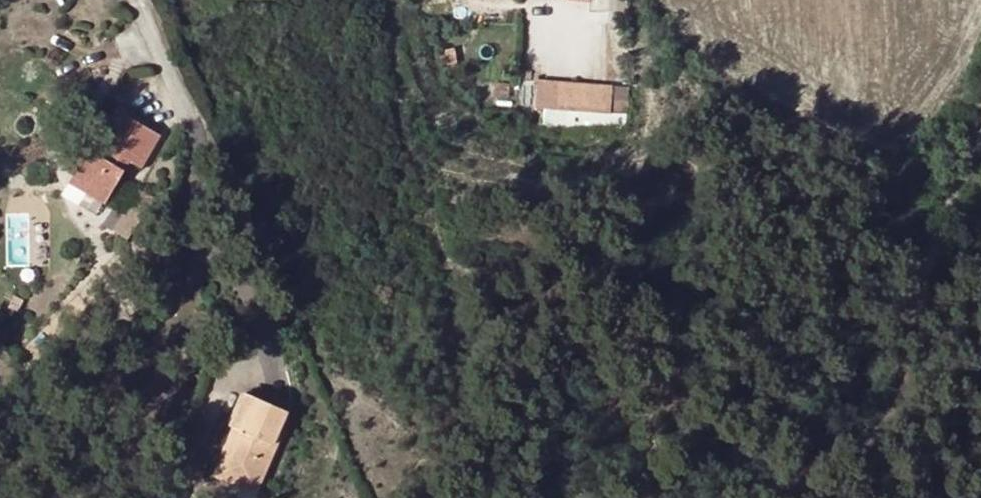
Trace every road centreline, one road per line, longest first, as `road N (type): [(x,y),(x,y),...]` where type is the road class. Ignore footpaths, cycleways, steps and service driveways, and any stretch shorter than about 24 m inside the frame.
road 1 (track): [(461,341),(431,199),(396,124),(393,29),(383,0)]

